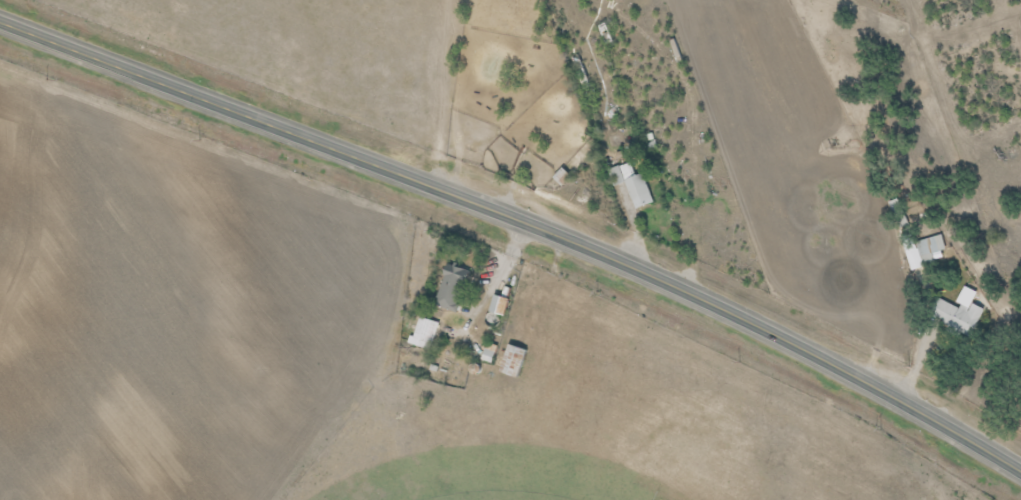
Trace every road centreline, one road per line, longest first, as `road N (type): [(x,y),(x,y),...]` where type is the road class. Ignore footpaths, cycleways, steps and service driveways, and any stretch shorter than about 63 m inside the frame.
road 1 (trunk): [(0,22),(622,260),(766,329),(1020,471)]

